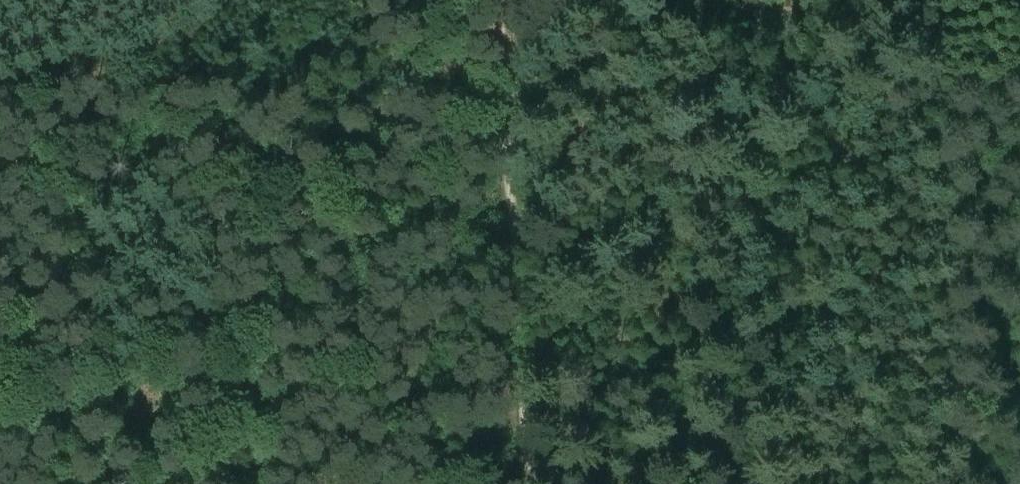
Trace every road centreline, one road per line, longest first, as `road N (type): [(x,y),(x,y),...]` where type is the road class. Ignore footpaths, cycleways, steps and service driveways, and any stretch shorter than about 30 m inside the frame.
road 1 (track): [(530,483),(503,0)]

